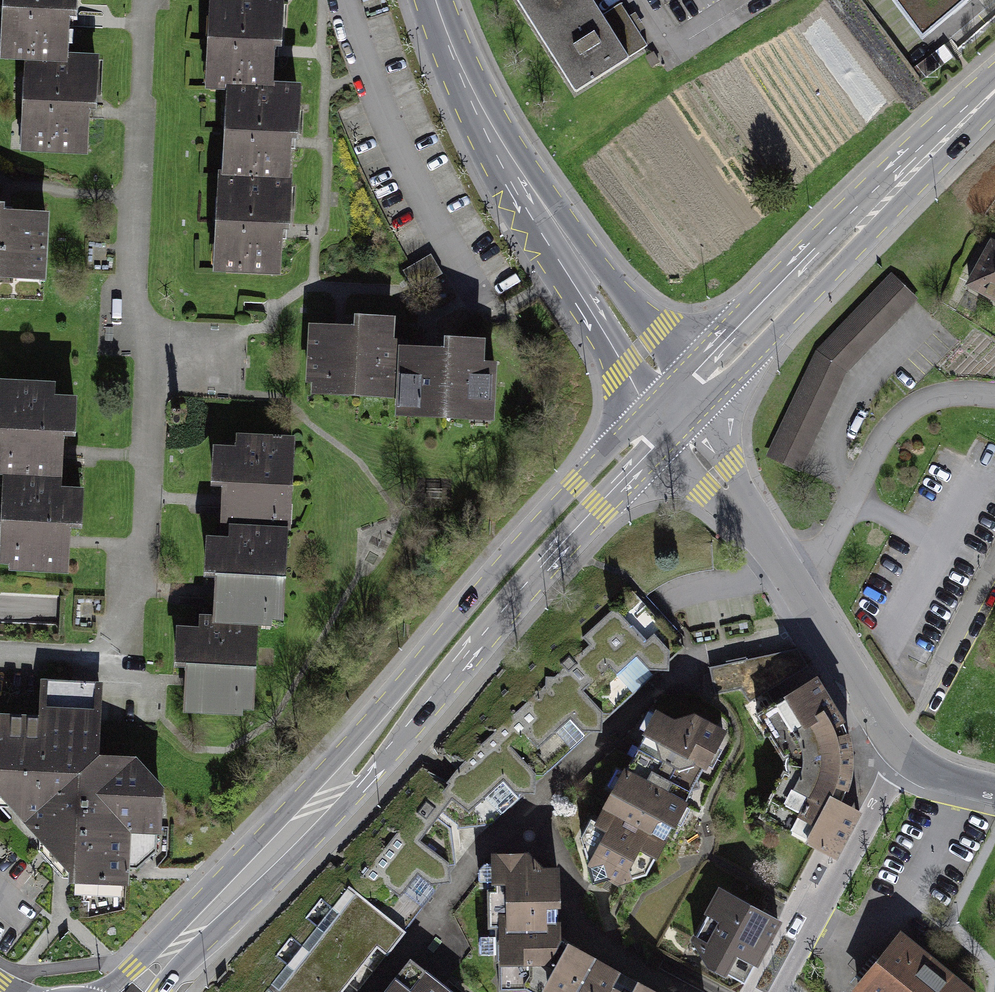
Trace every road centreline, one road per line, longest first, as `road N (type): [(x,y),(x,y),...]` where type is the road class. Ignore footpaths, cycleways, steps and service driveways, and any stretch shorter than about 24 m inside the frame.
road 1 (primary): [(670,411),(623,438),(531,535),(342,756),(322,807)]
road 2 (primary): [(322,807),(362,785),(649,462),(670,411)]
road 3 (tertiary): [(670,411),(487,121),(434,0)]
road 4 (primary): [(670,411),(994,85)]
road 5 (residential): [(791,576),(814,559),(895,423),(938,396),(994,396)]
road 6 (residential): [(775,991),(902,750)]
road 7 (primary): [(136,991),(322,807)]
road 8 (residential): [(902,750),(791,576)]
road 9 (residential): [(791,576),(670,411)]

